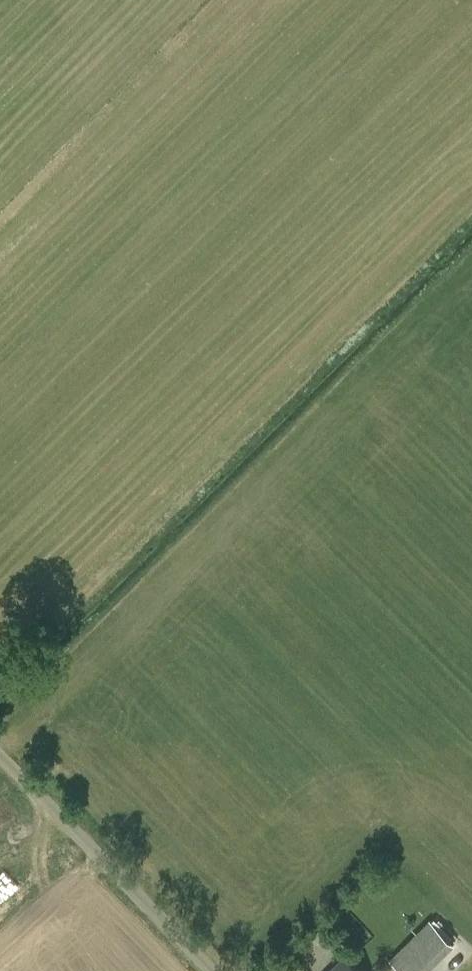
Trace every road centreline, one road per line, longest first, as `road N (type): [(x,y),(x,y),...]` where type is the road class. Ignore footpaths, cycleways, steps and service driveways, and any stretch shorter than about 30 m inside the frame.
road 1 (unclassified): [(224,970),(0,747)]

